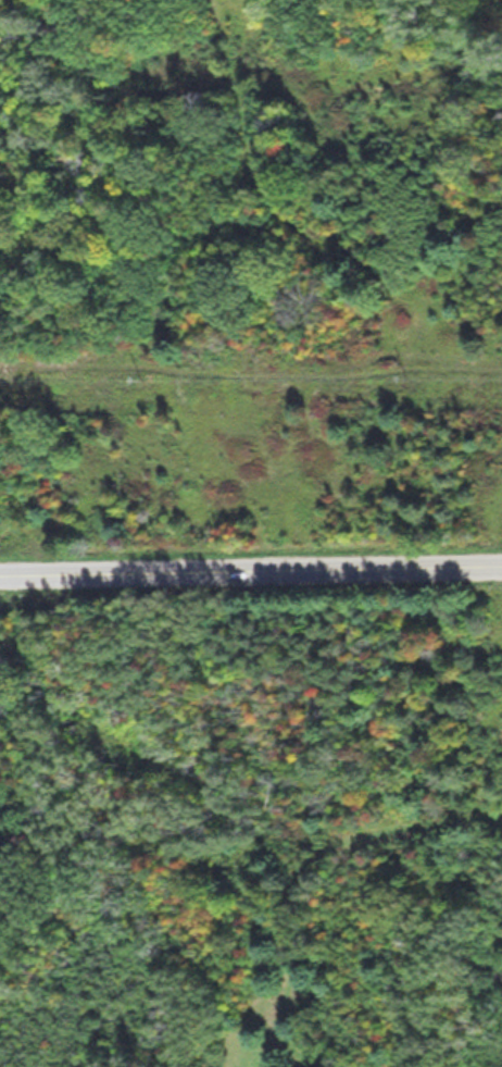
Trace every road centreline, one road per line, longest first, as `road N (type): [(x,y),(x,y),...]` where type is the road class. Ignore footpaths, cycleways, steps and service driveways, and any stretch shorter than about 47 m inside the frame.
road 1 (tertiary): [(0,573),(501,564)]

